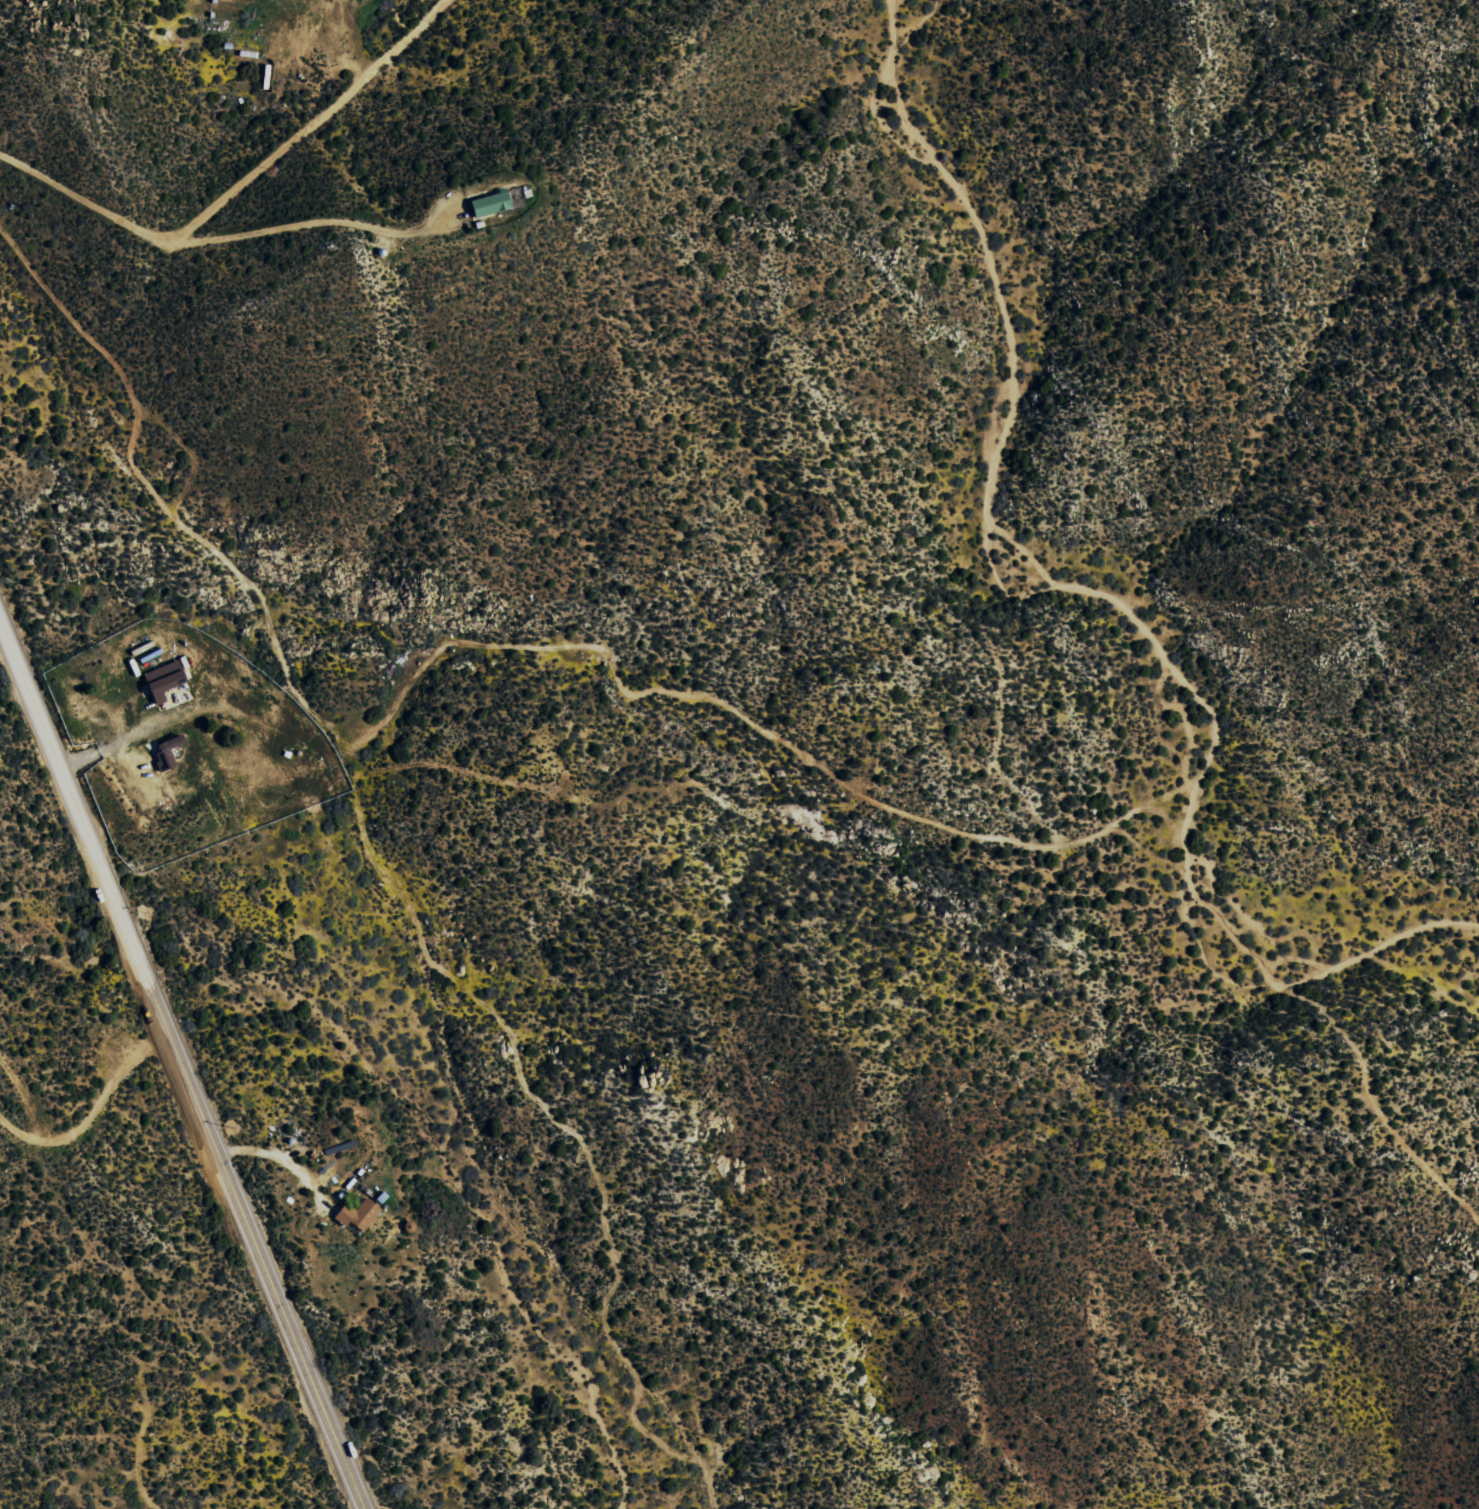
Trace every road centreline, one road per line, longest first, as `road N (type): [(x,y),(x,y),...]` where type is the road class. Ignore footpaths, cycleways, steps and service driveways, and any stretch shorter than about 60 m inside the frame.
road 1 (secondary): [(363,1508),(0,613)]
road 2 (residential): [(0,155),(154,239),(174,242),(453,0)]

